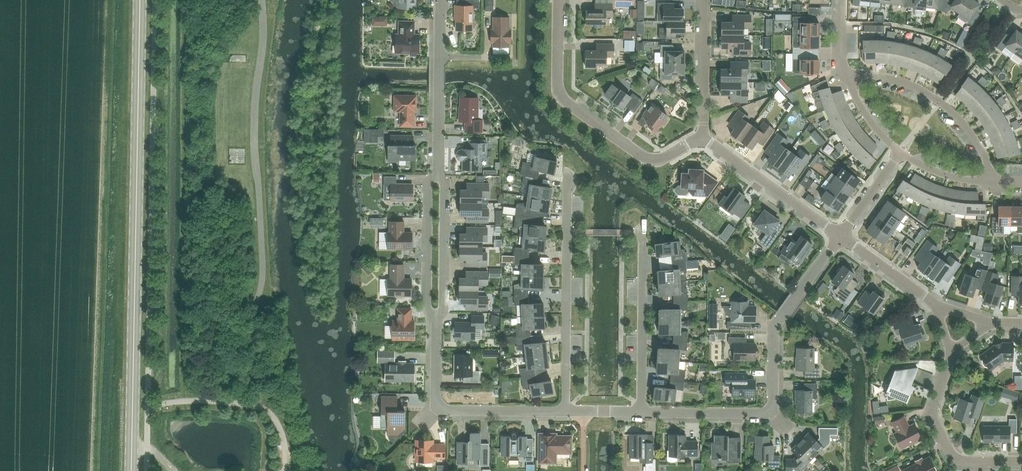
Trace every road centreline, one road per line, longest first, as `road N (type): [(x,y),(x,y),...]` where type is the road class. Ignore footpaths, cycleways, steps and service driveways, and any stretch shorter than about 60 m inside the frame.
road 1 (primary): [(132,470),(142,0)]
road 2 (residential): [(703,138),(647,159),(562,99),(558,0)]
road 3 (residential): [(565,410),(567,169)]
road 4 (residential): [(774,413),(774,327),(841,236)]
road 5 (residential): [(992,182),(977,142),(943,105),(895,79),(847,74)]
road 6 (residential): [(641,411),(643,222)]
road 7 (residential): [(1021,461),(954,460),(931,415),(951,354)]
road 8 (residential): [(841,236),(703,138)]
road 9 (residential): [(438,176),(430,186),(429,308),(436,318)]
road 10 (residential): [(436,318),(438,176)]
road 11 (residential): [(703,138),(704,0)]
road 12 (residential): [(641,411),(774,413)]
road 13 (residential): [(565,410),(435,410)]
road 14 (residential): [(438,176),(439,56)]

